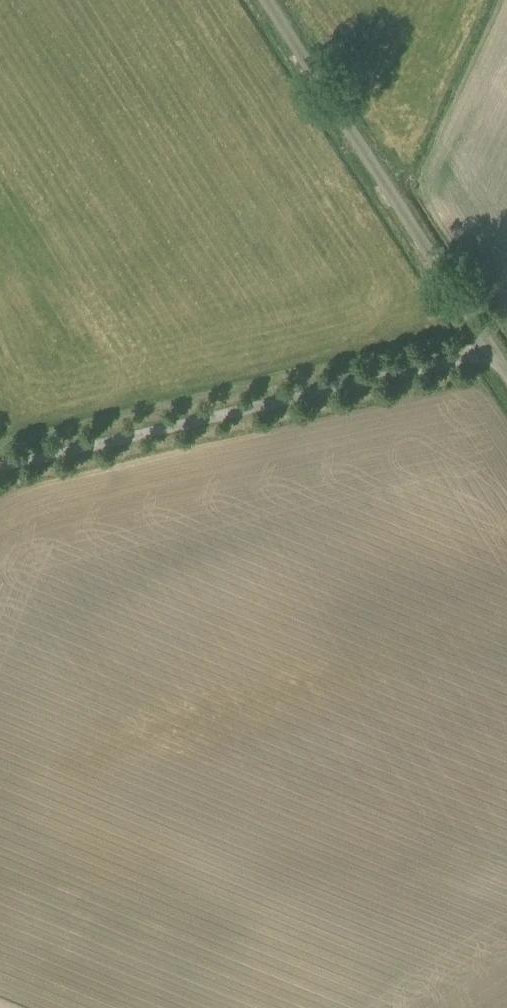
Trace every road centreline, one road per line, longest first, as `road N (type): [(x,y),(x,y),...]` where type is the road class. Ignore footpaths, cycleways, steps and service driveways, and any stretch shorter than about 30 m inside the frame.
road 1 (unclassified): [(506,380),(263,0)]

